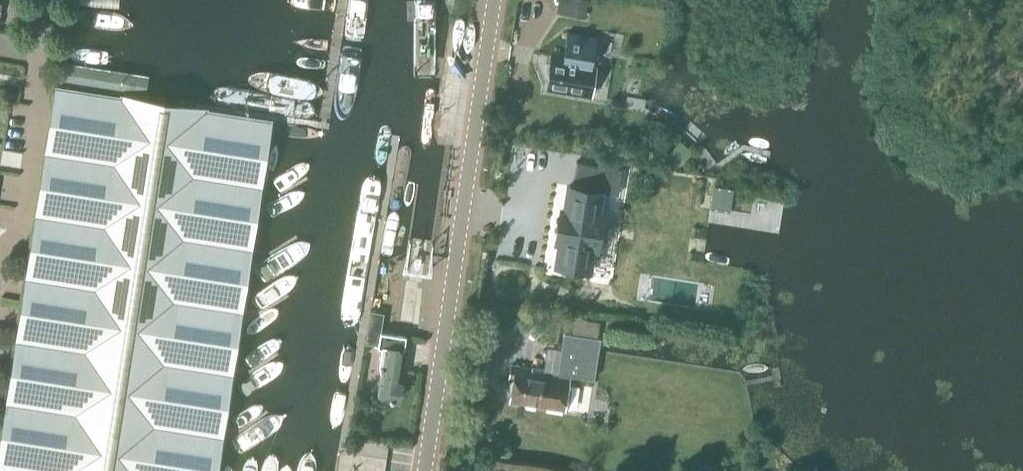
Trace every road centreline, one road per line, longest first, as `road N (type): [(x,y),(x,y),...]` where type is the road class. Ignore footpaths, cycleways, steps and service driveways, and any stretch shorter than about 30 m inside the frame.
road 1 (tertiary): [(426,470),(494,0)]

